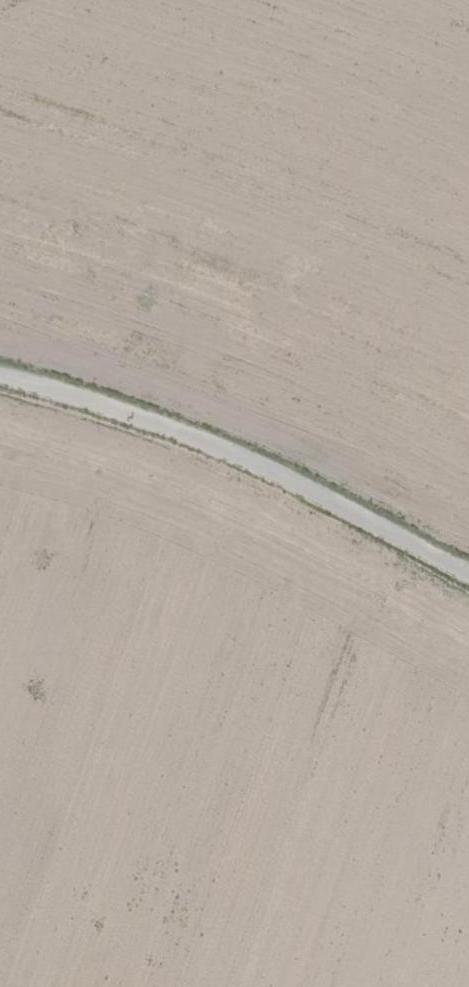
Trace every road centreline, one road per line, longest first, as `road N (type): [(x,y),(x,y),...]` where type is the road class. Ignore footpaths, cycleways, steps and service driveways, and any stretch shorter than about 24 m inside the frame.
road 1 (unclassified): [(0,380),(233,455),(468,575)]

